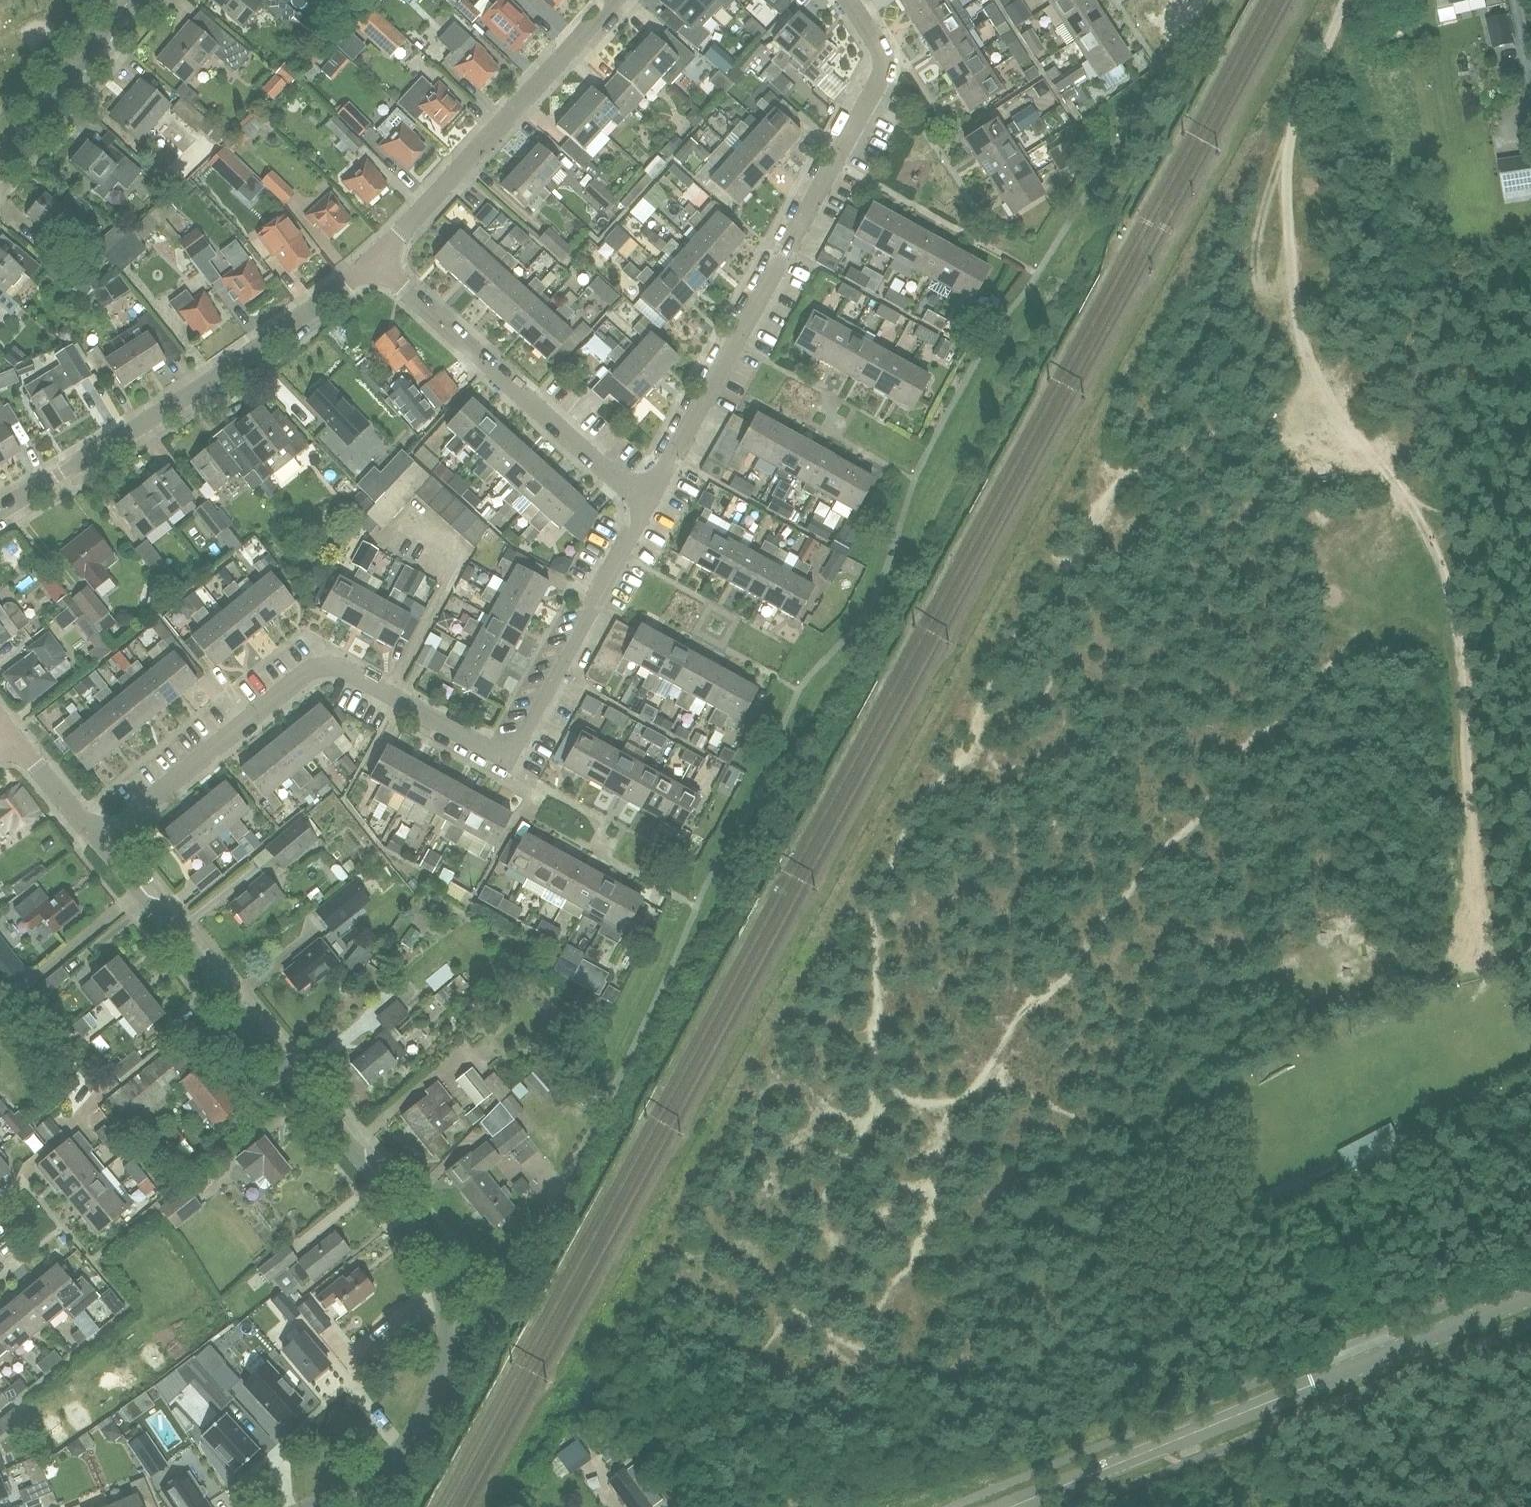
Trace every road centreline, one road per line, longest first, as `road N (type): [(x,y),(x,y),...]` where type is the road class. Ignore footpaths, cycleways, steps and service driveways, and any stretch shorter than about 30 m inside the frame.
road 1 (track): [(1345,0),(1289,142),(1287,242),(1319,392),(1410,502),(1443,576),(1474,925),(1469,980)]
road 2 (residential): [(308,1506),(381,1466),(420,1427),(444,1371),(440,1277),(420,1238),(101,841)]
road 3 (residential): [(655,506),(510,760),(325,664),(309,668),(101,841)]
road 4 (residential): [(854,0),(882,41),(882,86),(655,506)]
road 5 (tertiary): [(1007,1506),(1530,1294)]
road 6 (residential): [(0,509),(381,255)]
road 7 (residential): [(655,506),(381,255)]
road 8 (residential): [(381,255),(610,0)]
road 9 (residential): [(0,152),(129,0)]
road 10 (residential): [(101,841),(10,737)]

